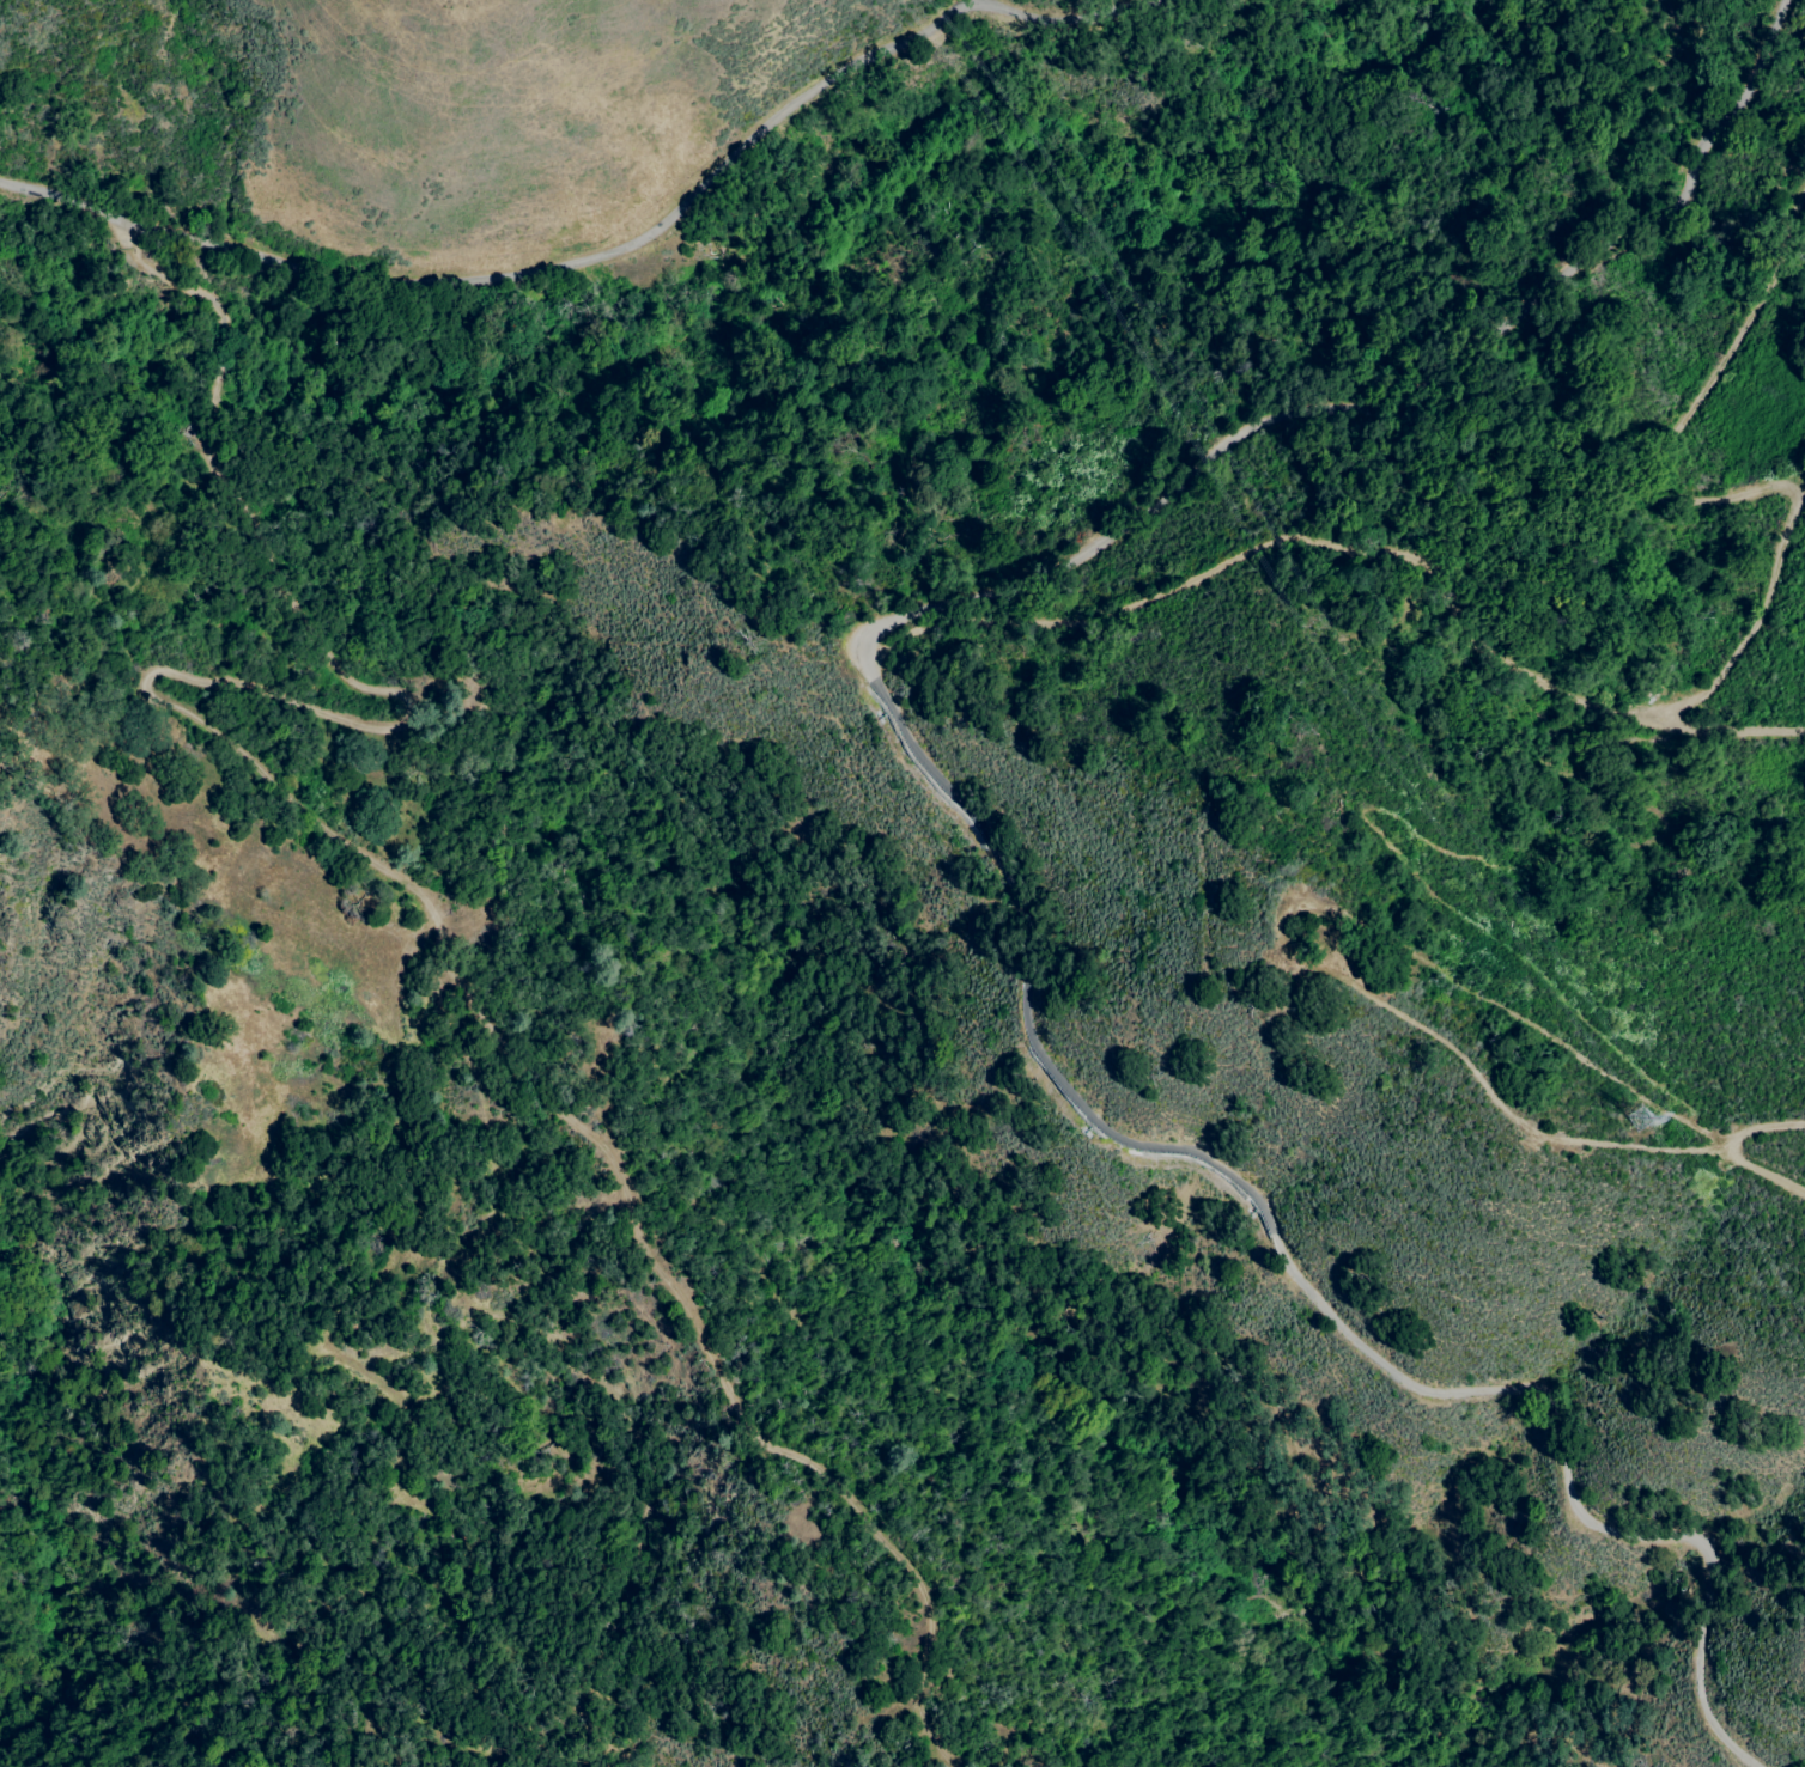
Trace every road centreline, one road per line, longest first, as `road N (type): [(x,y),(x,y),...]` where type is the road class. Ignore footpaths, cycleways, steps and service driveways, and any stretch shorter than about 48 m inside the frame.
road 1 (track): [(1766,0),(1743,109),(1700,156),(1694,200),(1339,406),(1241,434),(1044,587),(861,644),(916,745),(1008,842),(1034,1036),(1106,1123),(1228,1166),(1264,1206),(1283,1275),(1347,1339),(1432,1394),(1496,1396),(1573,1377),(1573,1509),(1640,1537),(1707,1544),(1703,1668),(1710,1719),(1753,1766)]
road 2 (track): [(206,388),(206,438),(241,510),(341,668),(403,702),(403,717),(383,725),(351,721),(239,683),(177,672),(152,674),(154,700),(196,718),(423,895),(432,948),(480,1025),(529,1091),(600,1148),(636,1202),(651,1263),(691,1314),(729,1405),(762,1446),(806,1463),(846,1494),(922,1594),(918,1700),(954,1766)]
road 3 (track): [(127,227),(134,264),(206,303),(217,343)]

